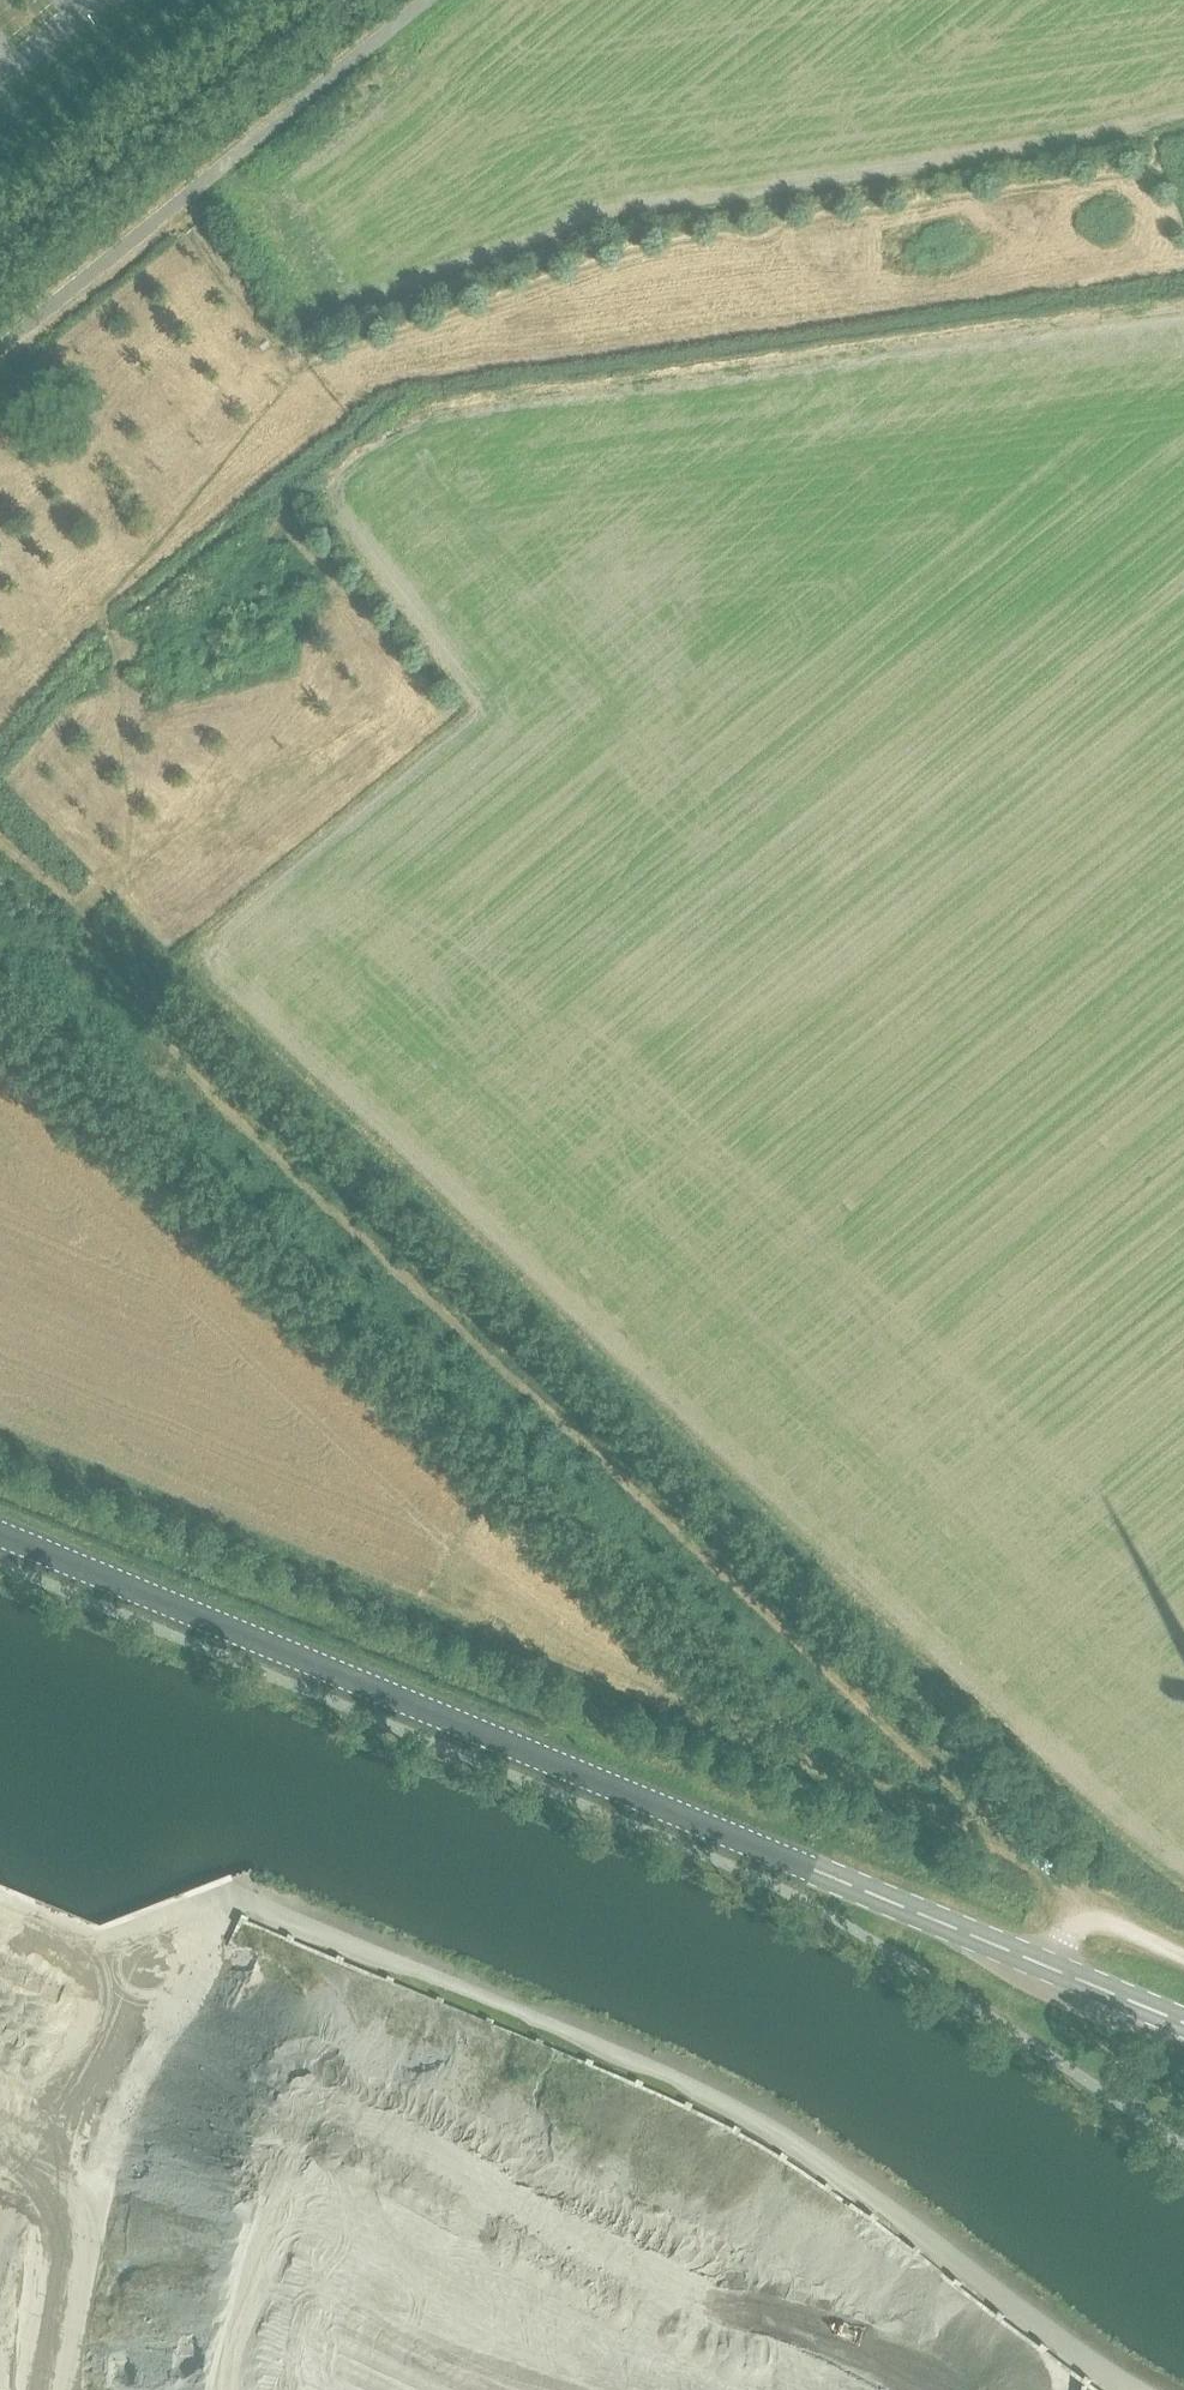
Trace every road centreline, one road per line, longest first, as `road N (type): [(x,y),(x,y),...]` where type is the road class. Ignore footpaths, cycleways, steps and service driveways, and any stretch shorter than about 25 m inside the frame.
road 1 (tertiary): [(1183,2022),(0,1534)]
road 2 (unclassified): [(0,350),(429,0)]

